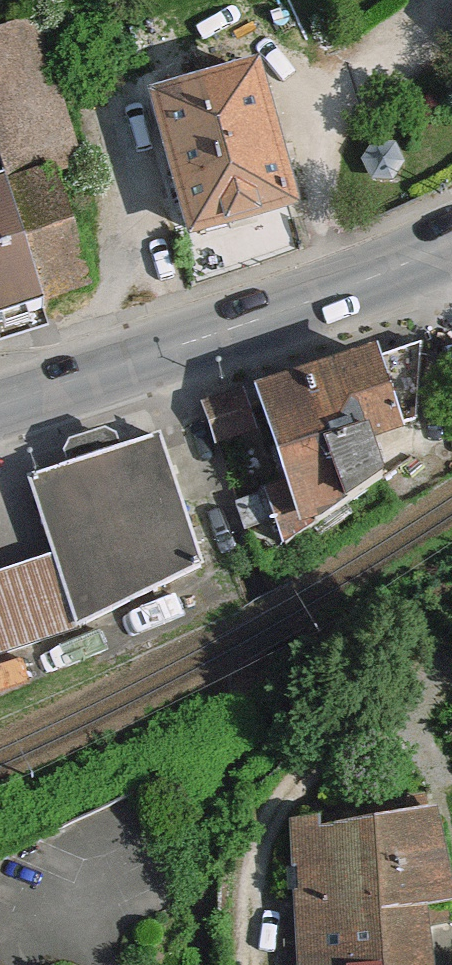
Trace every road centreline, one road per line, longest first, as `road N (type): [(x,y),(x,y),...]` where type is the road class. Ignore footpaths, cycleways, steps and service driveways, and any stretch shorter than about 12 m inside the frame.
road 1 (primary): [(0,406),(260,319),(451,243)]
road 2 (track): [(248,964),(264,832),(307,771),(418,689),(429,667),(442,582)]

